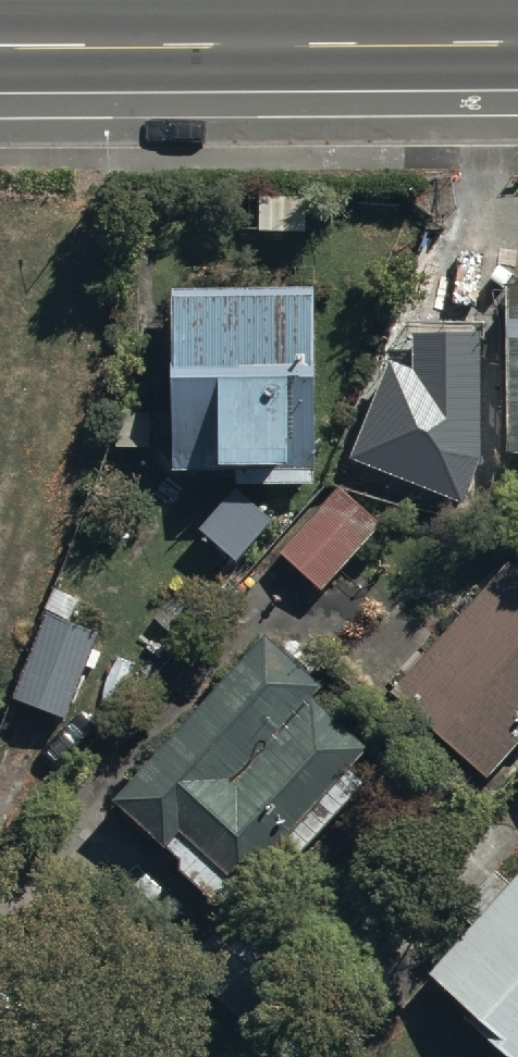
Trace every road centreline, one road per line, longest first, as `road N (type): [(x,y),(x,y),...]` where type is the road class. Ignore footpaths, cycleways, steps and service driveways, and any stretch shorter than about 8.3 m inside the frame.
road 1 (secondary): [(517,44),(0,41)]

